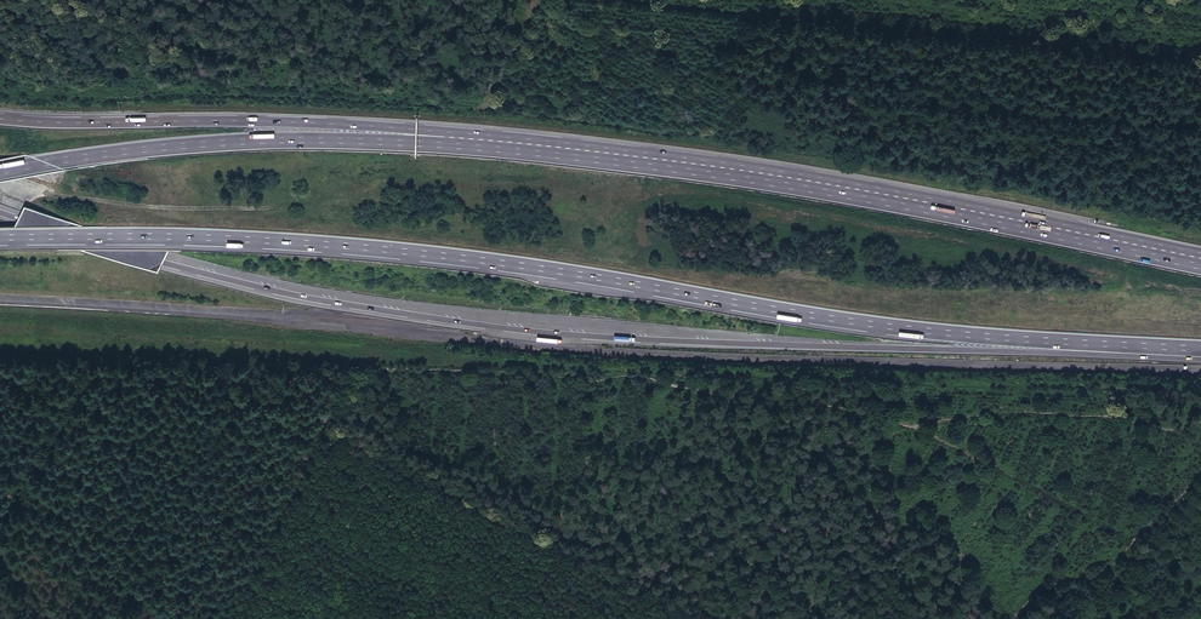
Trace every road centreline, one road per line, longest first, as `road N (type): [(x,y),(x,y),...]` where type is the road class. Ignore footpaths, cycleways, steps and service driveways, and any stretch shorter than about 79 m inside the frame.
road 1 (motorway): [(0,209),(261,285),(493,322),(809,345),(1200,359)]
road 2 (motorway): [(0,237),(144,235),(411,251),(922,331),(1200,350)]
road 3 (track): [(1200,422),(1172,430),(1027,412),(908,426),(824,406),(791,388),(723,396),(636,376),(362,368),(290,488),(231,618)]
road 4 (motorway): [(1200,260),(795,179),(545,147)]
road 5 (track): [(618,0),(1200,64)]
road 6 (motorway): [(545,147),(257,140),(0,170)]
road 7 (motorway): [(545,147),(468,132),(254,120),(0,119)]
road 8 (track): [(328,426),(764,618)]
road 9 (track): [(362,368),(0,362)]
road 10 (track): [(908,426),(1135,539)]

